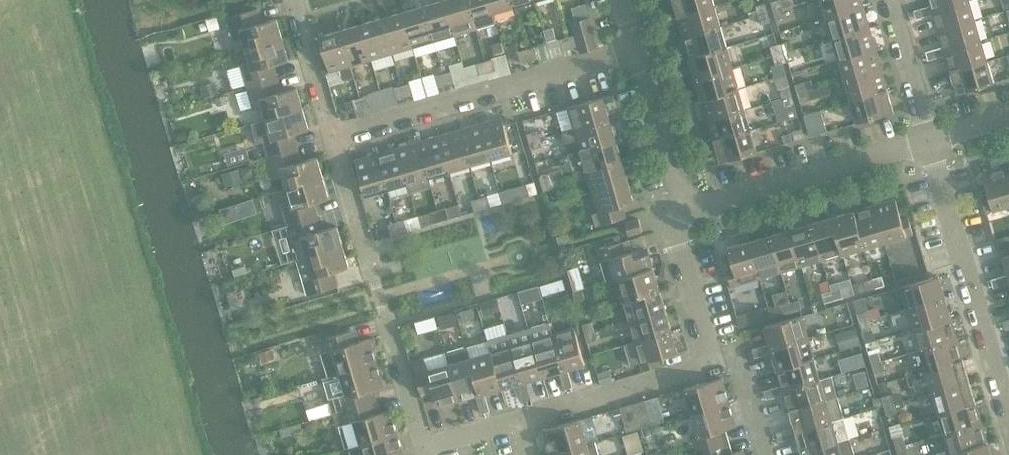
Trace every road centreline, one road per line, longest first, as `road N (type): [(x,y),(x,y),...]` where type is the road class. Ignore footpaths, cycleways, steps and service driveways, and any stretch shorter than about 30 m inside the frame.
road 1 (residential): [(424,446),(333,138)]
road 2 (residential): [(333,138),(637,49)]
road 3 (residential): [(1008,422),(931,142)]
road 4 (residential): [(931,142),(720,205),(691,202)]
road 5 (residential): [(519,419),(712,363)]
road 6 (residential): [(712,363),(678,243),(691,202)]
road 7 (residential): [(691,202),(678,183),(637,49)]
road 8 (residential): [(931,142),(890,0)]
road 9 (residential): [(333,138),(297,16)]

